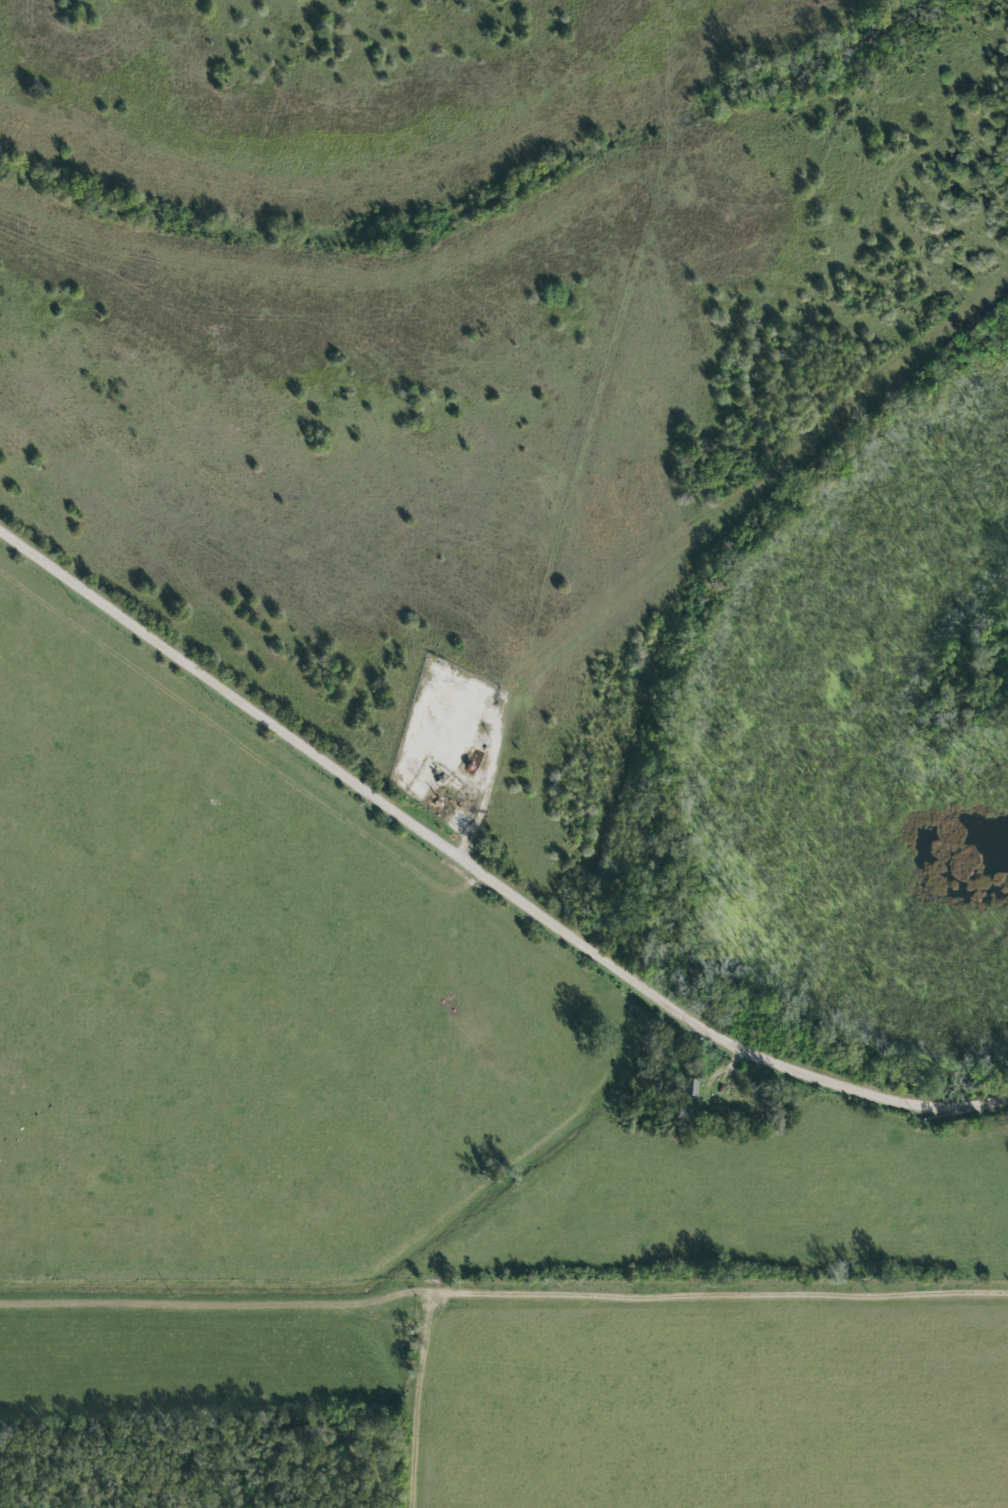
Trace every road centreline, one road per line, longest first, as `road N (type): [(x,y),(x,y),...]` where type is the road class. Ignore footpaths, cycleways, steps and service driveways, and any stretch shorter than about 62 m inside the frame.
road 1 (residential): [(1007,1099),(903,1102),(794,1069),(713,1031),(0,528)]

